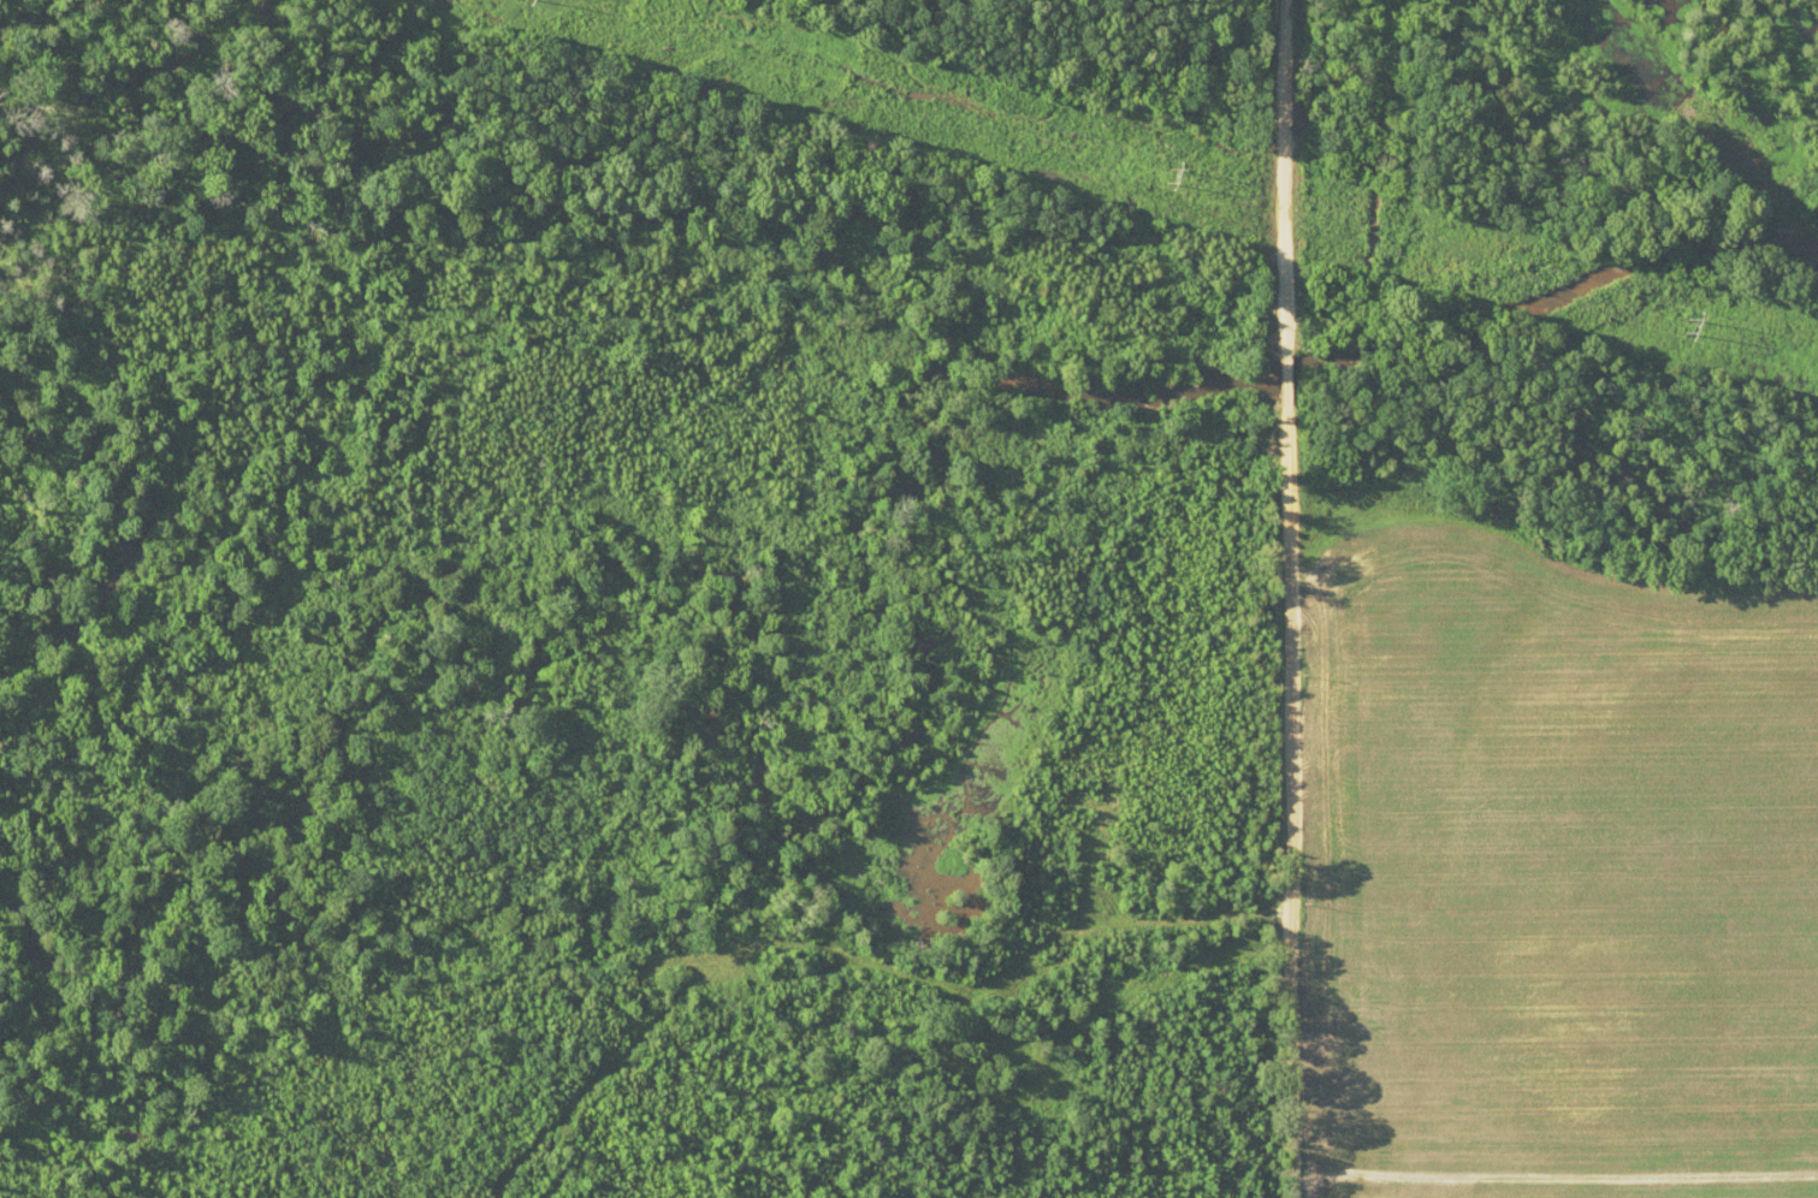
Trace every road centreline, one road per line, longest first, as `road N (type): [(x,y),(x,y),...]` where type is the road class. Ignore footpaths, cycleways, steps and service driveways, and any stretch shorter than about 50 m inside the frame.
road 1 (residential): [(1303,1197),(1292,0)]

